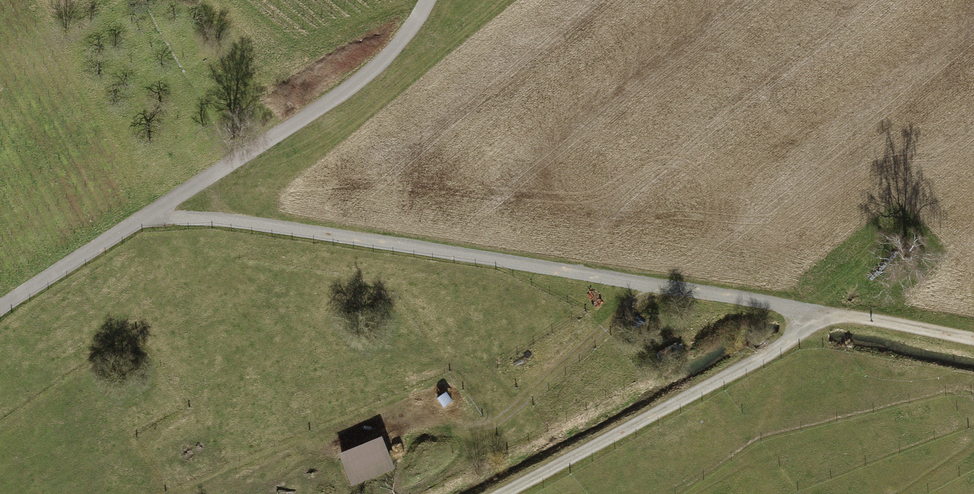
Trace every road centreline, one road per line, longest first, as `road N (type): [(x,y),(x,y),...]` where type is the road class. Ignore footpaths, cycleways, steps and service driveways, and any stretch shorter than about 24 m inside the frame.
road 1 (track): [(145,217),(362,239),(973,341)]
road 2 (track): [(0,309),(344,92),(397,46),(426,0)]
road 3 (track): [(505,493),(801,339),(812,310)]

